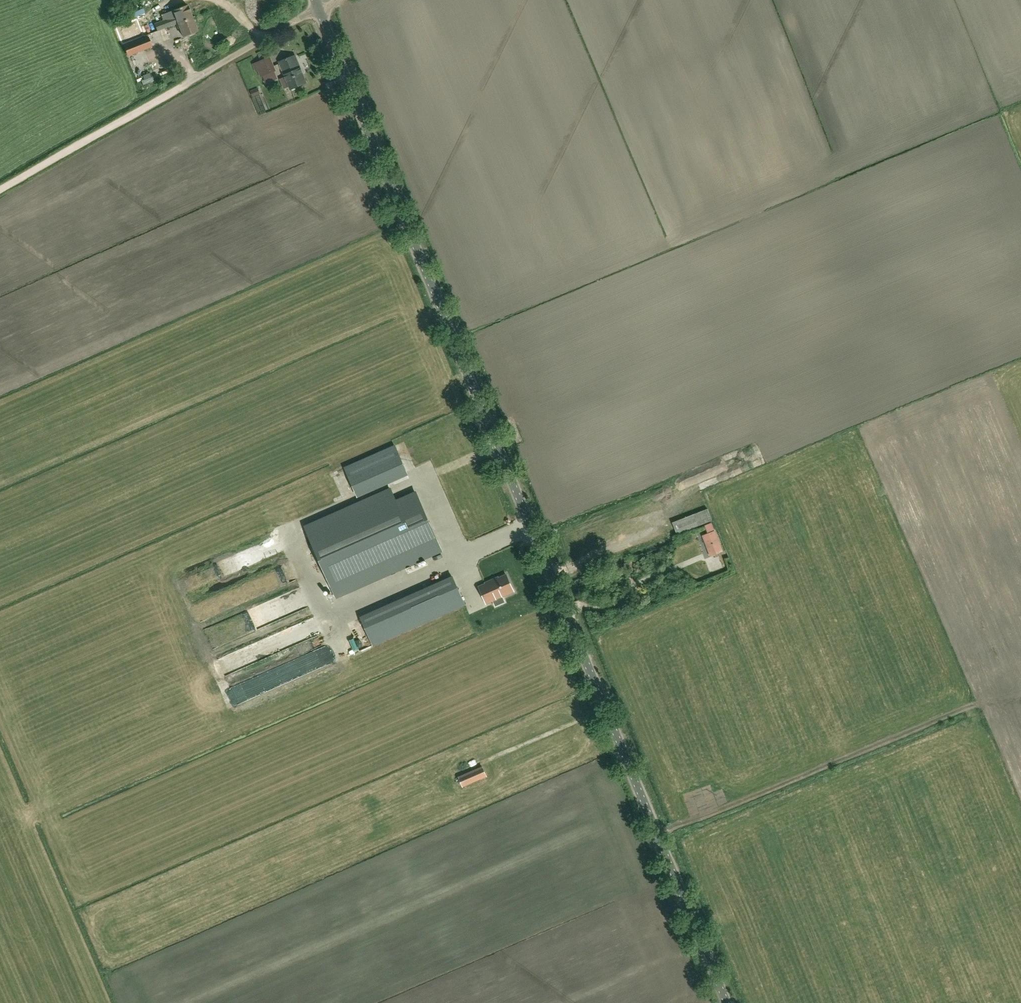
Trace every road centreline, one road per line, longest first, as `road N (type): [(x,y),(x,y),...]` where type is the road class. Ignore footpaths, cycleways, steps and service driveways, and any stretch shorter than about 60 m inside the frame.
road 1 (unclassified): [(726,1002),(318,6)]
road 2 (unclassified): [(160,100),(318,6)]
road 3 (track): [(160,100),(0,190)]

